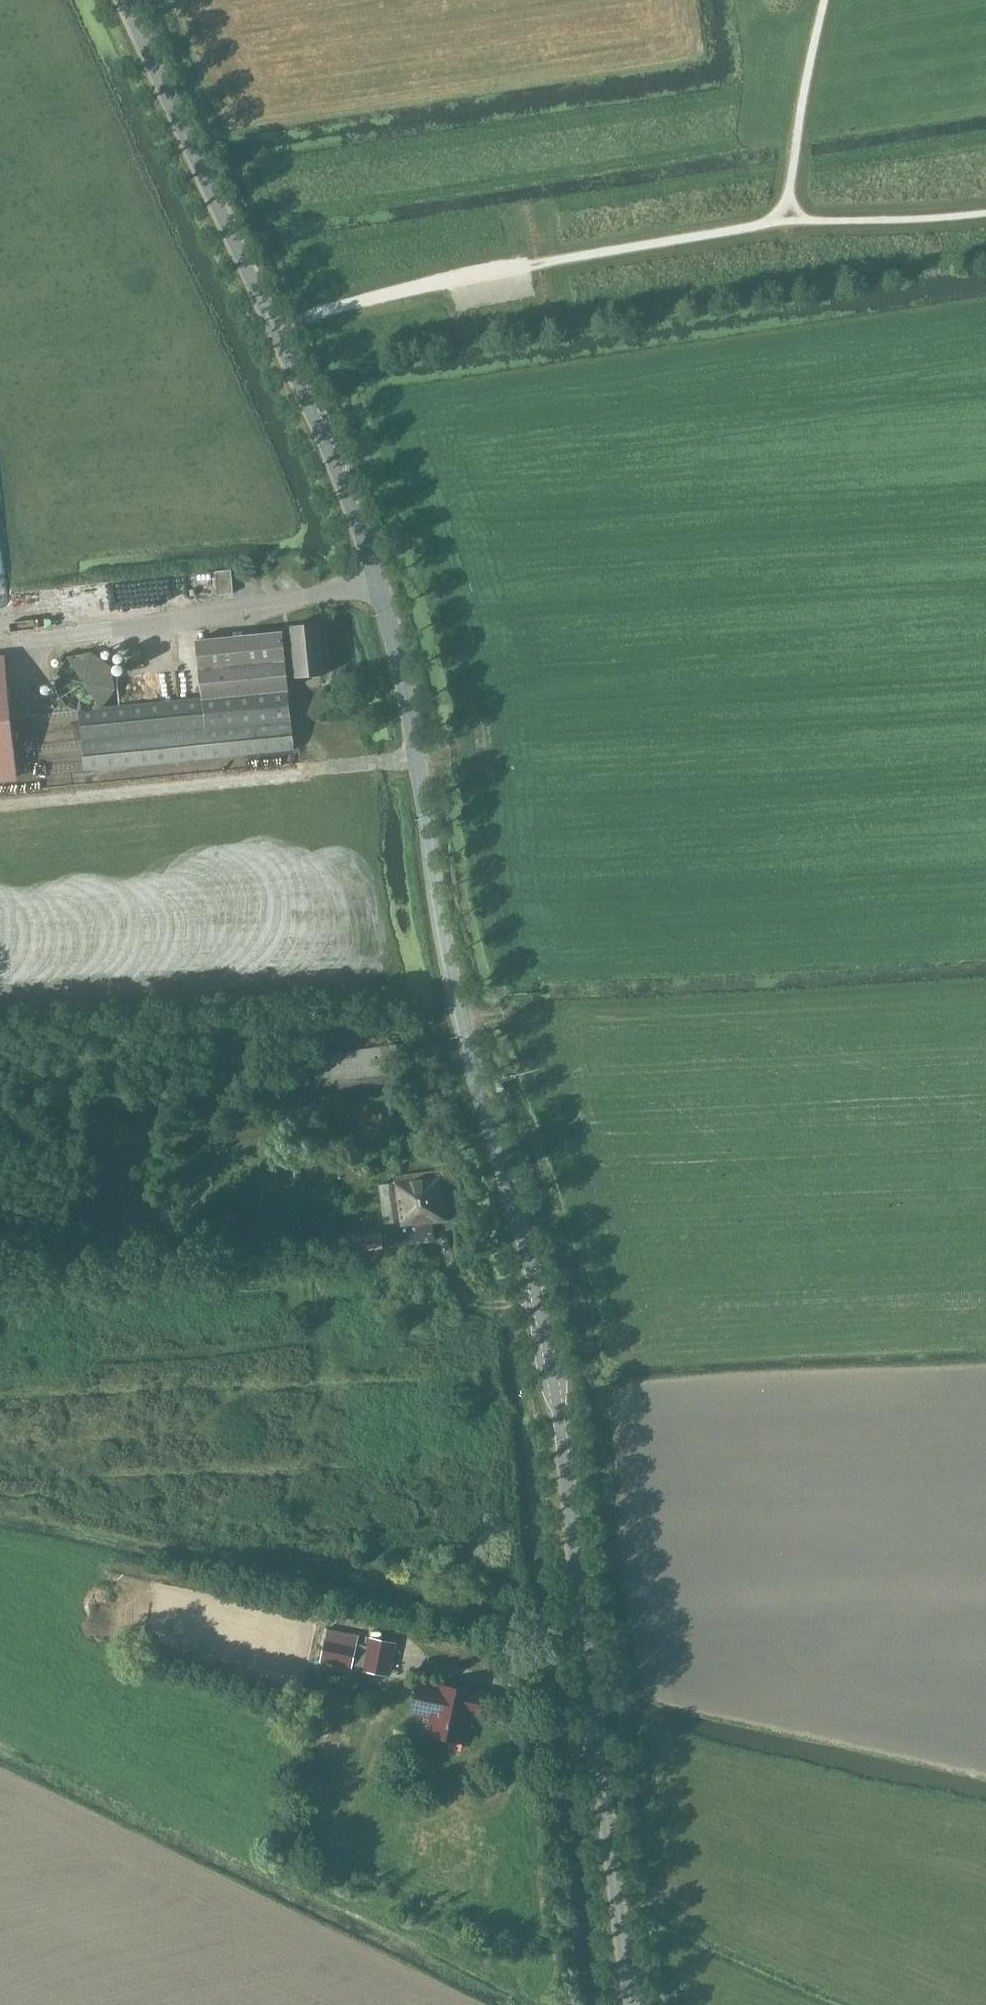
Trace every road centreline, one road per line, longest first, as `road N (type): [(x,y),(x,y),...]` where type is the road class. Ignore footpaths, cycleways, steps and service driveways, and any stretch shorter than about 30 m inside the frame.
road 1 (tertiary): [(632,2004),(561,1423),(535,1279),(460,1014),(379,584),(274,333)]
road 2 (tertiary): [(274,333),(125,0)]
road 3 (unclassified): [(274,333),(356,302),(541,263)]

